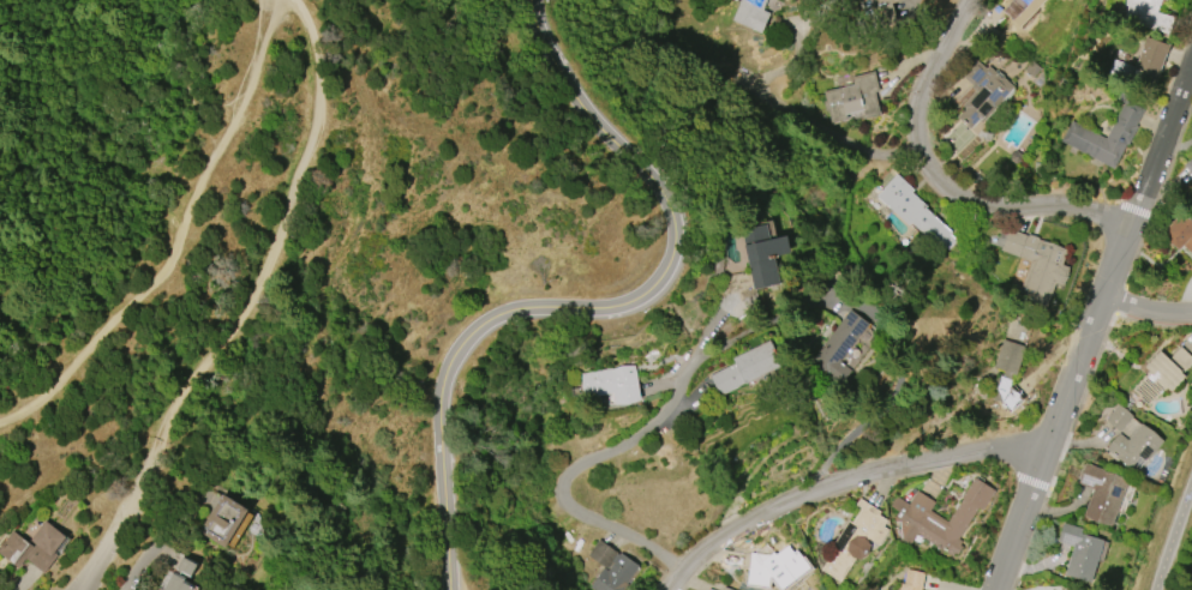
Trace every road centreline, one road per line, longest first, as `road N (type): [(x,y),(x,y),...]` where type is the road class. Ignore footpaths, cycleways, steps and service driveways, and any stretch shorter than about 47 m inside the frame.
road 1 (secondary): [(451,589),(449,395),(465,357),(493,329),(543,313),(623,307),(649,291),(667,266),(672,236),(665,197),(648,170),(570,77),(547,32),(543,0)]
road 2 (track): [(90,589),(146,480),(170,408),(235,338),(317,165),(317,77),(295,0)]
road 3 (track): [(0,426),(46,403),(151,302),(197,228),(214,158),(252,86),(277,0)]
road 4 (residential): [(675,589),(729,525),(834,477),(1050,434)]
road 5 (residential): [(1125,227),(1066,205),(1018,211),(962,197),(941,181),(917,145),(922,82),(970,0)]
road 6 (residential): [(1191,34),(1125,227),(1108,306),(1191,314)]
road 7 (residential): [(1005,589),(1050,434),(1108,306)]

